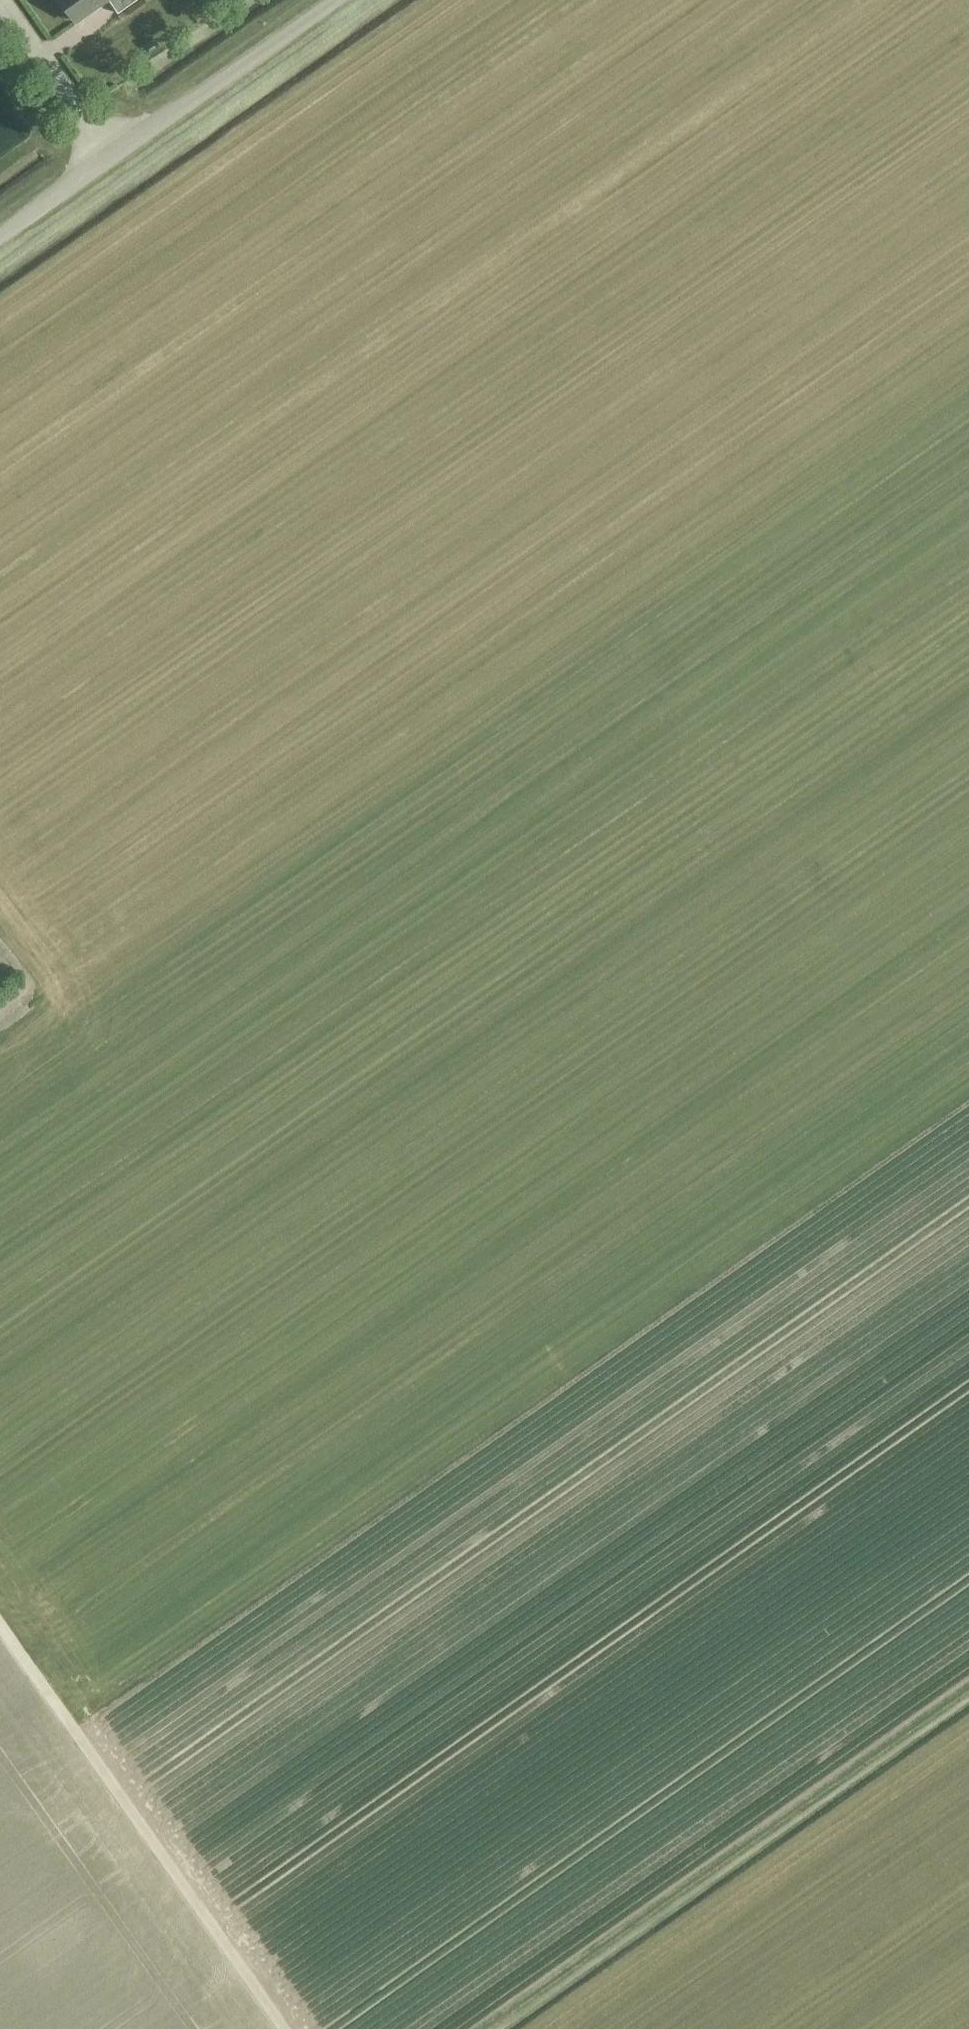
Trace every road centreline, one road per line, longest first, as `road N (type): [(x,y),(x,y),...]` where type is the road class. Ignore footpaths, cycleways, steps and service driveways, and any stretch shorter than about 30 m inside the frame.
road 1 (track): [(286,2028),(0,1621)]
road 2 (unclassified): [(0,236),(336,0)]

